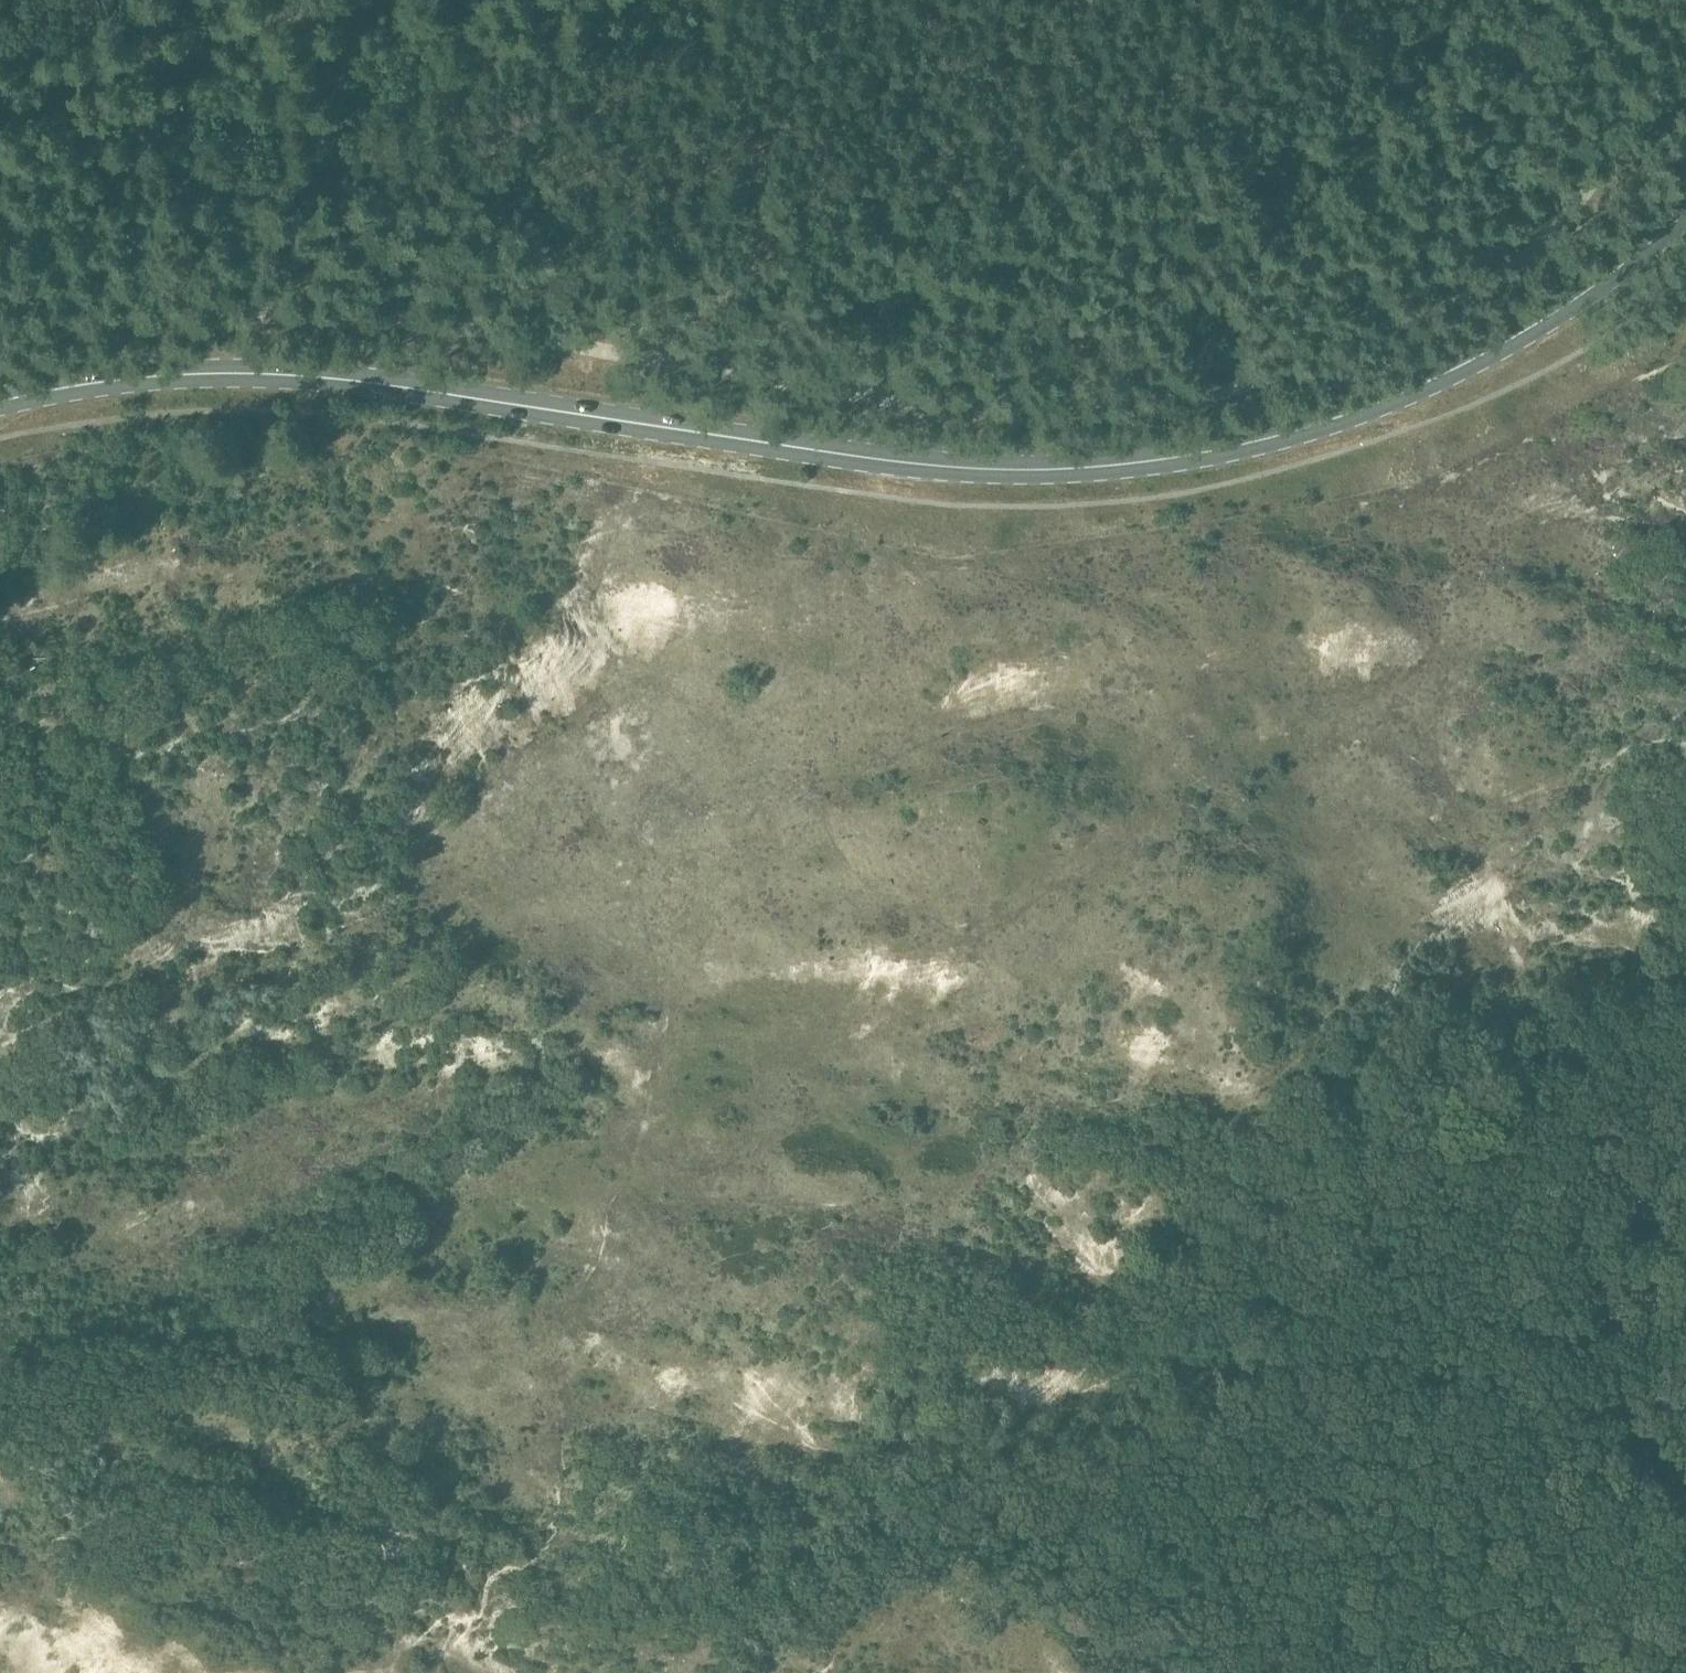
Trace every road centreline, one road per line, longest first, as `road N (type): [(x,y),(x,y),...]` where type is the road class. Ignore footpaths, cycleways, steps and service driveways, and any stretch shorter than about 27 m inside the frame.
road 1 (secondary): [(0,402),(123,380),(299,377),(885,462),(1107,468),(1271,439),(1391,399),(1503,346),(1685,221)]

